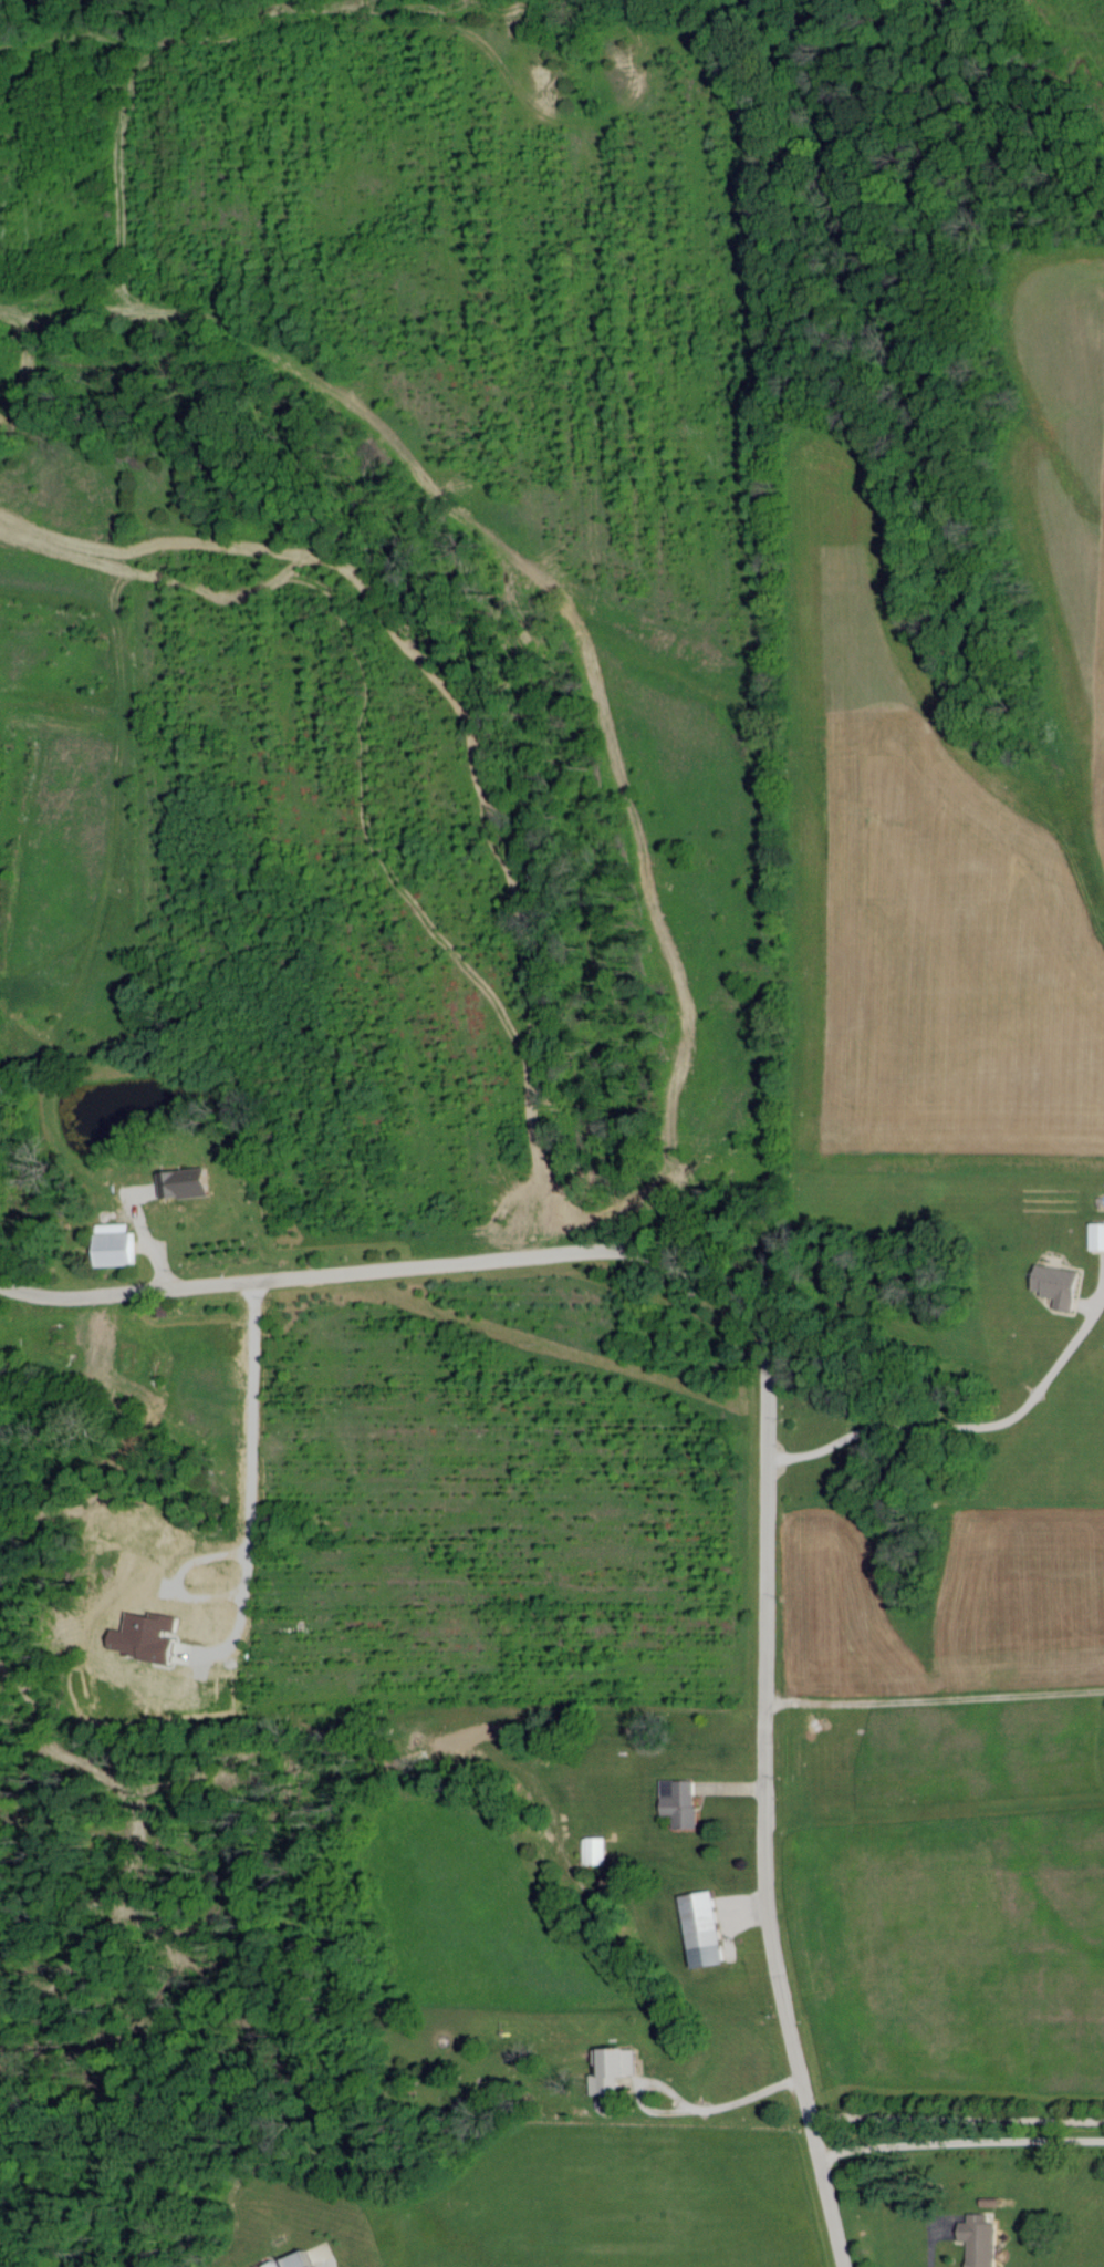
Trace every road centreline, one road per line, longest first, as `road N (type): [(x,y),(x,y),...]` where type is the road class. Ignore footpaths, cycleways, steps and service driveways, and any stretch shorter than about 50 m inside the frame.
road 1 (residential): [(846,2266),(767,1917),(760,1347),(739,1304)]
road 2 (residential): [(739,1304),(613,1250),(32,1296),(0,1283)]

